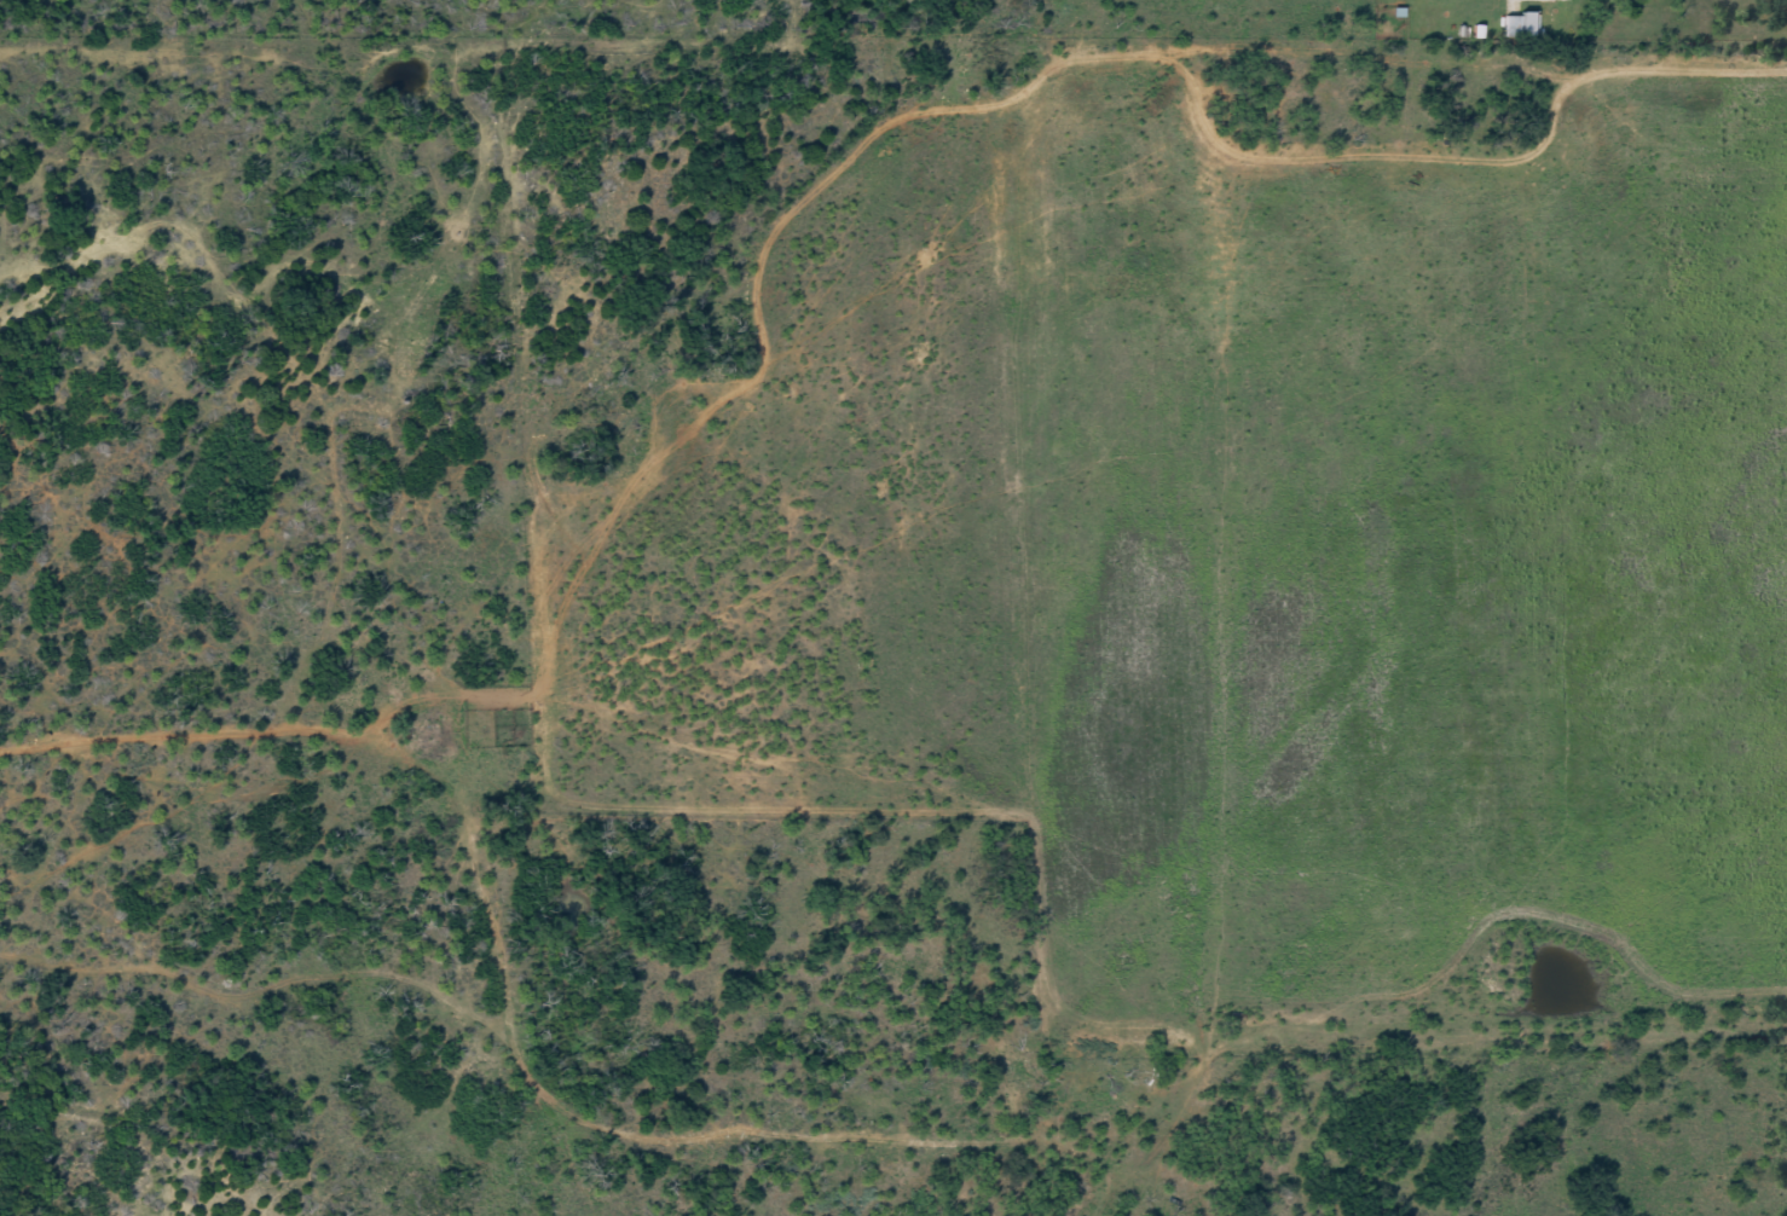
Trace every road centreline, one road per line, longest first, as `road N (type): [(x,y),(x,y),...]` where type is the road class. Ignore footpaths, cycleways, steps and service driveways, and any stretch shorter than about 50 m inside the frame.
road 1 (residential): [(1786,1060),(1239,1073),(1075,1153),(701,1153),(584,1122),(510,980),(480,851),(418,809),(266,809),(58,759),(0,761)]

